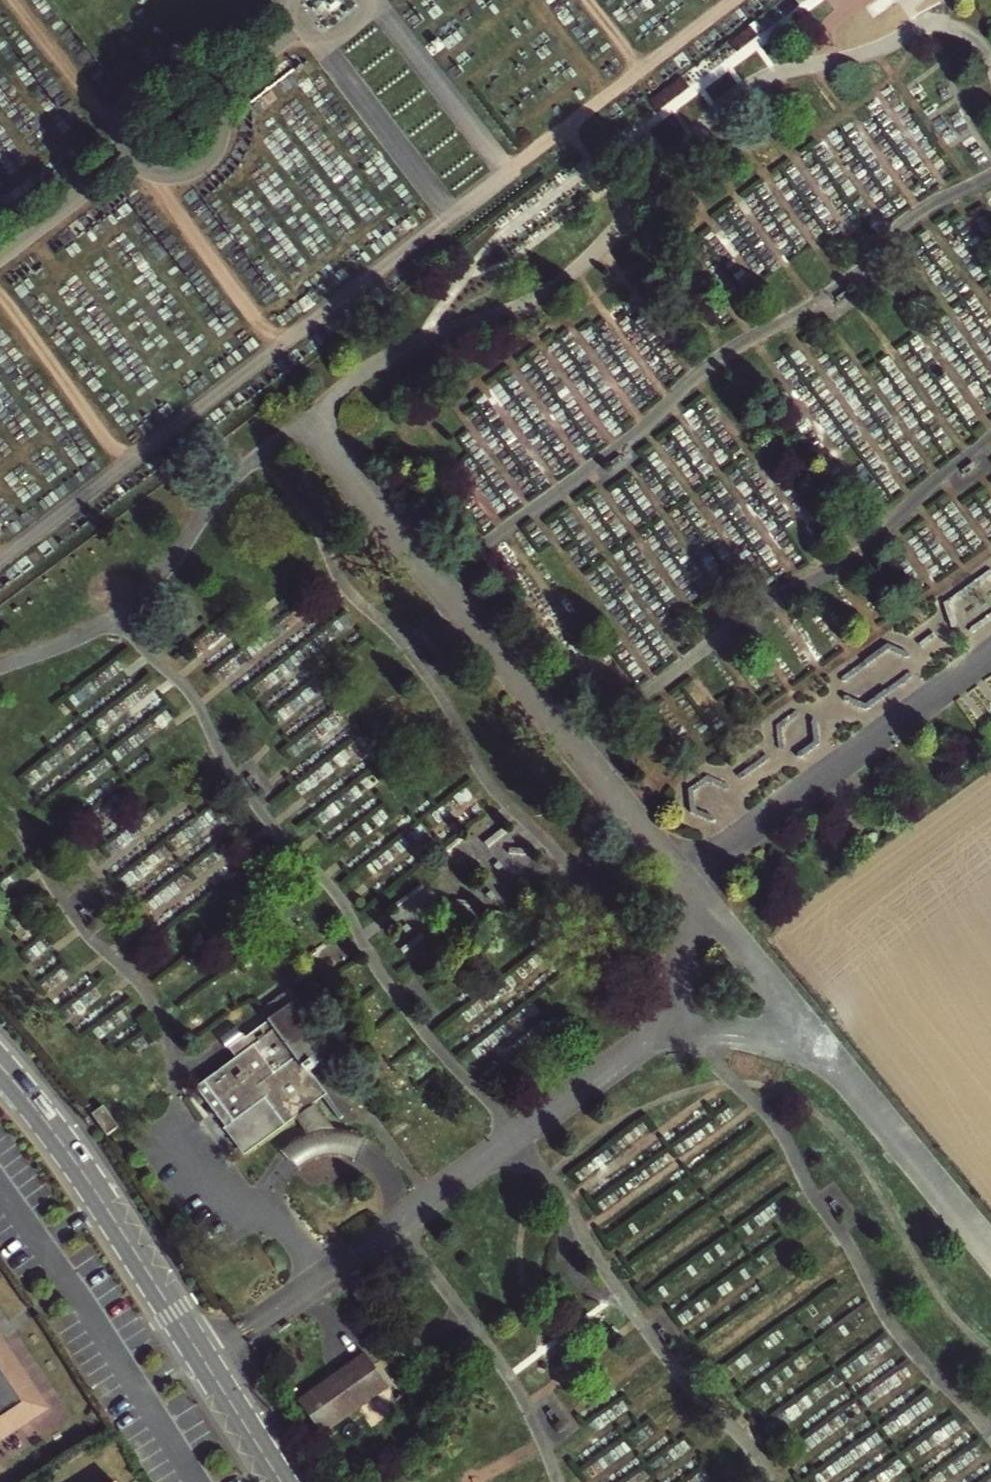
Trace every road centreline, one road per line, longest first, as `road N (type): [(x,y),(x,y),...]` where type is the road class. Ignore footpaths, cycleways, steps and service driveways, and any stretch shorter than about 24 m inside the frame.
road 1 (tertiary): [(281,1481),(82,1170),(0,1065)]

